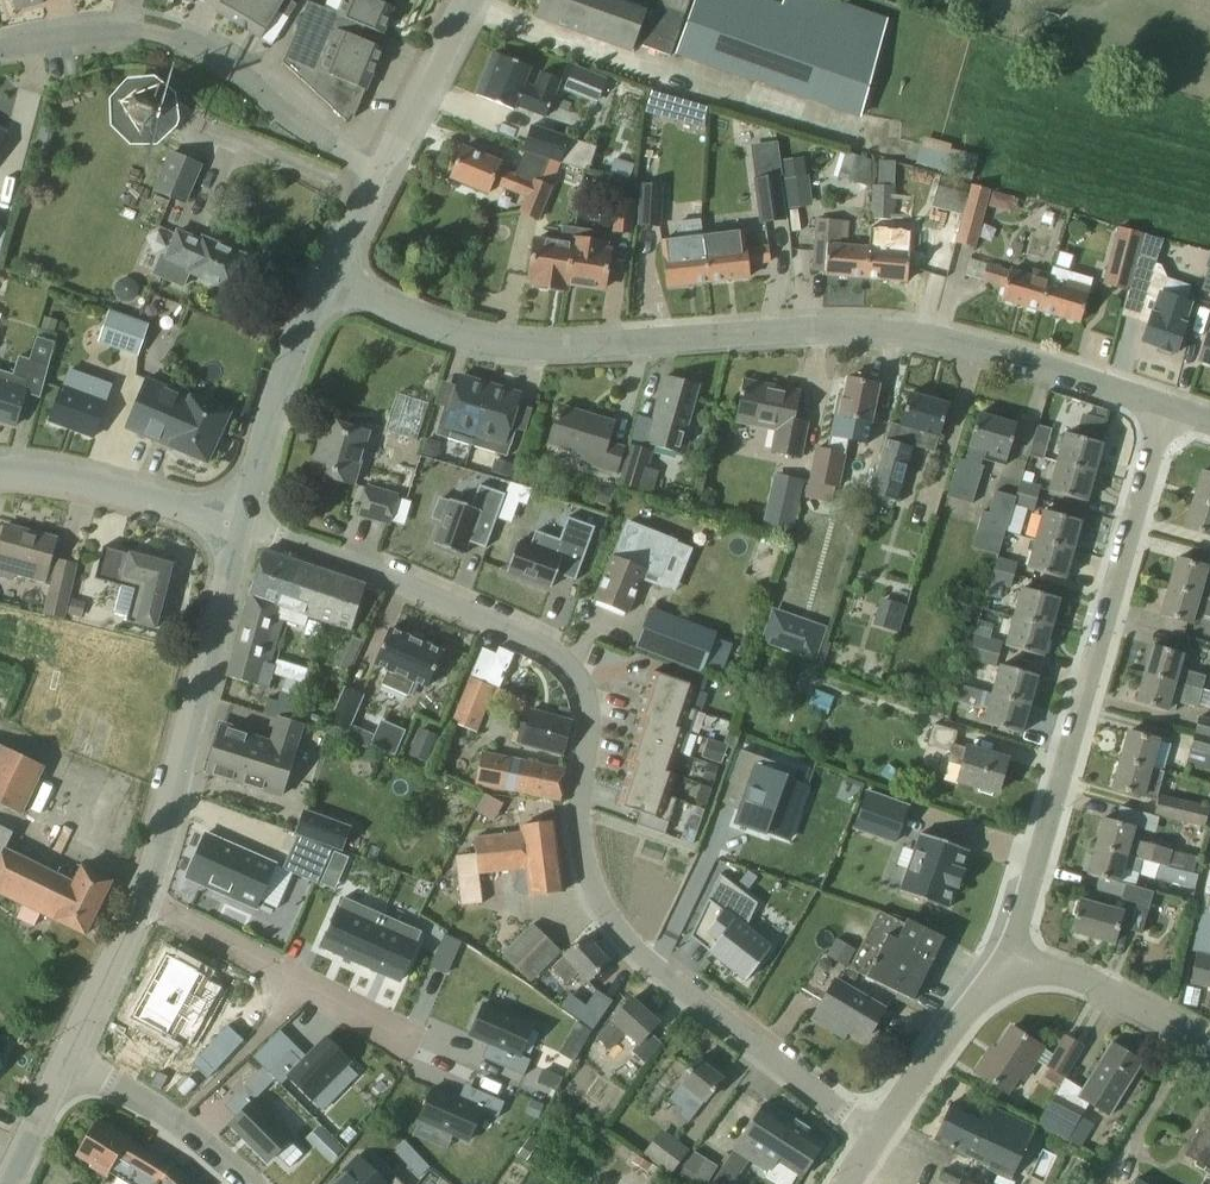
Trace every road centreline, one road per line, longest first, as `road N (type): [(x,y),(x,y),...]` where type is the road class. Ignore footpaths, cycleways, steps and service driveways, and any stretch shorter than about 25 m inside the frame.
road 1 (residential): [(879,1138),(647,961),(615,928),(584,850),(587,705),(580,676),(555,647),(246,522)]
road 2 (tertiary): [(1166,406),(988,342),(877,337),(559,348),(457,332),(332,281)]
road 3 (residential): [(1166,406),(1016,964)]
road 4 (residential): [(380,176),(178,40),(119,32),(0,49)]
road 5 (tertiary): [(141,896),(184,769),(246,522)]
road 6 (residential): [(141,896),(416,1029)]
road 7 (tertiary): [(246,522),(295,350),(332,281)]
road 8 (residential): [(246,522),(126,480),(0,477)]
road 9 (residential): [(879,1138),(994,978),(1016,964)]
road 10 (residential): [(70,1055),(178,1121),(250,1183)]
road 11 (residential): [(1209,1044),(1083,977),(1016,964)]
road 12 (unclassified): [(380,176),(473,0)]
road 13 (tertiary): [(70,1055),(141,896)]
road 14 (tertiary): [(11,1183),(70,1055)]

